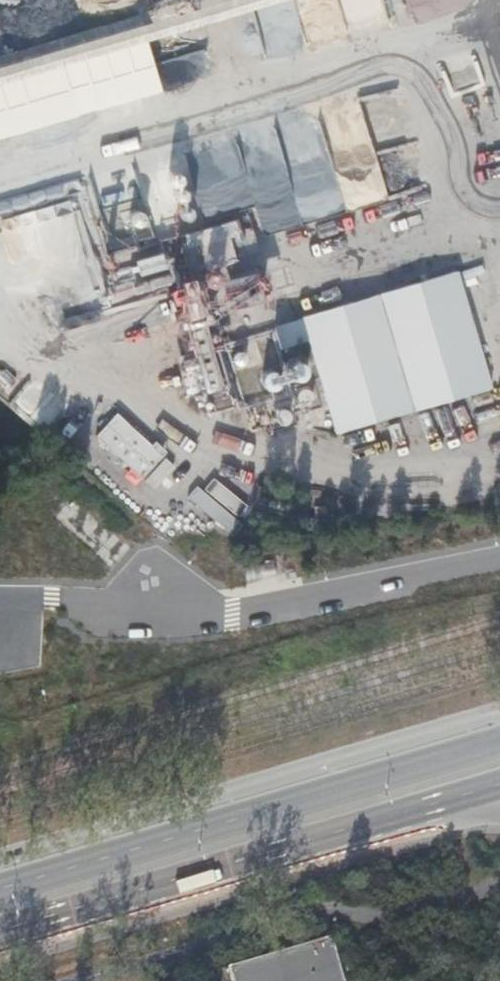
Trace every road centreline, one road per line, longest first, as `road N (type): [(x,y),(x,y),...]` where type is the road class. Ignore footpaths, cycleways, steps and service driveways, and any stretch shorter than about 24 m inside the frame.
road 1 (secondary): [(499,743),(0,894)]
road 2 (secondary): [(0,933),(499,789)]

